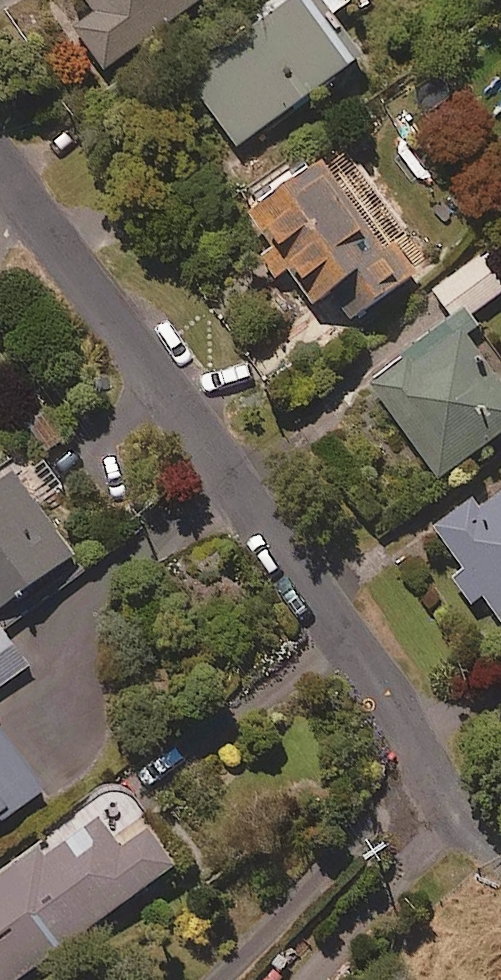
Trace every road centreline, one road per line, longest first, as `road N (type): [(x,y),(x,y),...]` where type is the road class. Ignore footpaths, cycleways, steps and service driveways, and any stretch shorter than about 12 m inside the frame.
road 1 (residential): [(0,158),(459,764)]

